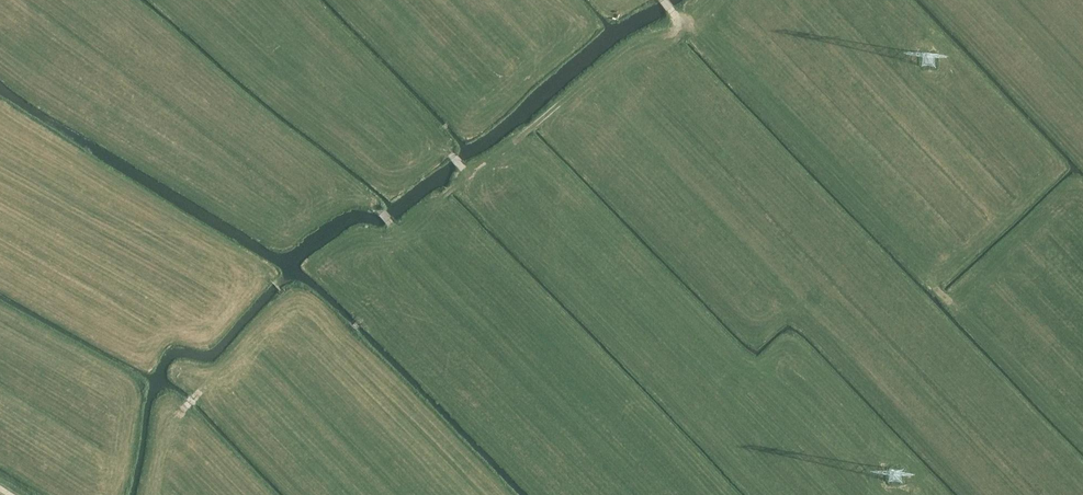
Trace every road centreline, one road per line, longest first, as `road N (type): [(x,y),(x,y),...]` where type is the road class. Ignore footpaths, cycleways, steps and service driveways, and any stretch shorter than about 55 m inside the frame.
road 1 (track): [(664,0),(683,23),(635,46),(469,179),(551,260)]
road 2 (track): [(283,293),(348,335),(403,240),(469,179),(453,155),(385,122)]
road 3 (track): [(403,240),(378,211),(189,130)]
road 4 (track): [(159,494),(182,410),(295,304)]
road 5 (track): [(272,282),(98,190)]

